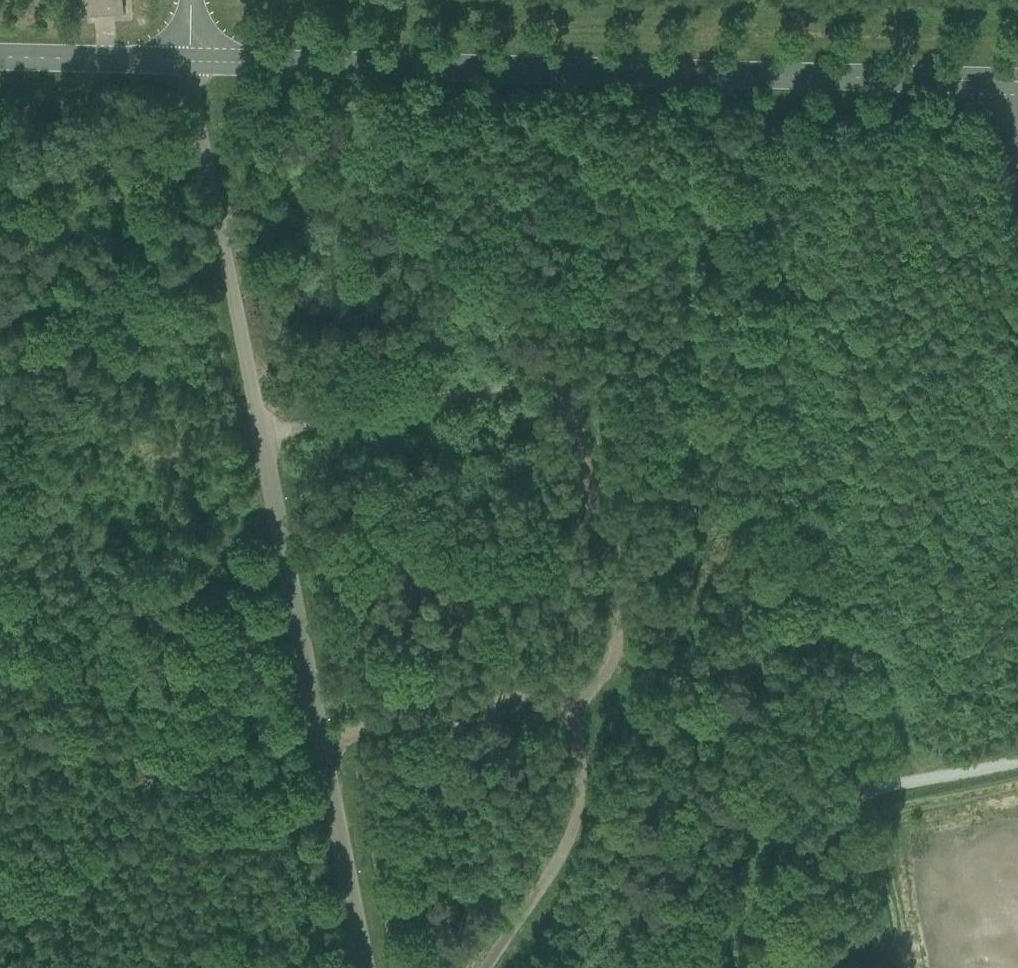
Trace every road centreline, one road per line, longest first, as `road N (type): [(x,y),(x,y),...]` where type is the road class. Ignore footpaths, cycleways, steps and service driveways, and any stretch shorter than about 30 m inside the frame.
road 1 (track): [(1017,762),(862,797),(848,822),(874,901),(866,928),(800,967)]

